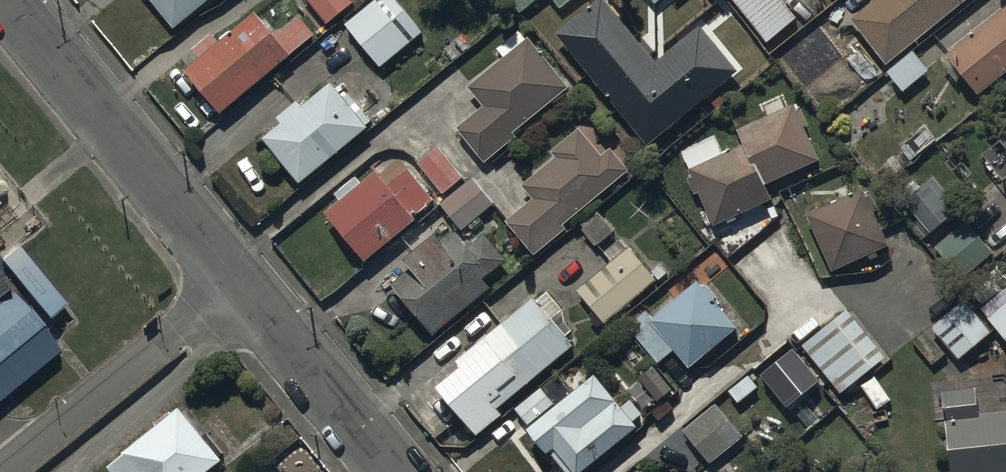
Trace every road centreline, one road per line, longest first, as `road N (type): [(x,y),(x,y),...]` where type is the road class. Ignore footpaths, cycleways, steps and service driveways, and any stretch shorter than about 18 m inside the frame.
road 1 (residential): [(398,471),(5,0)]

